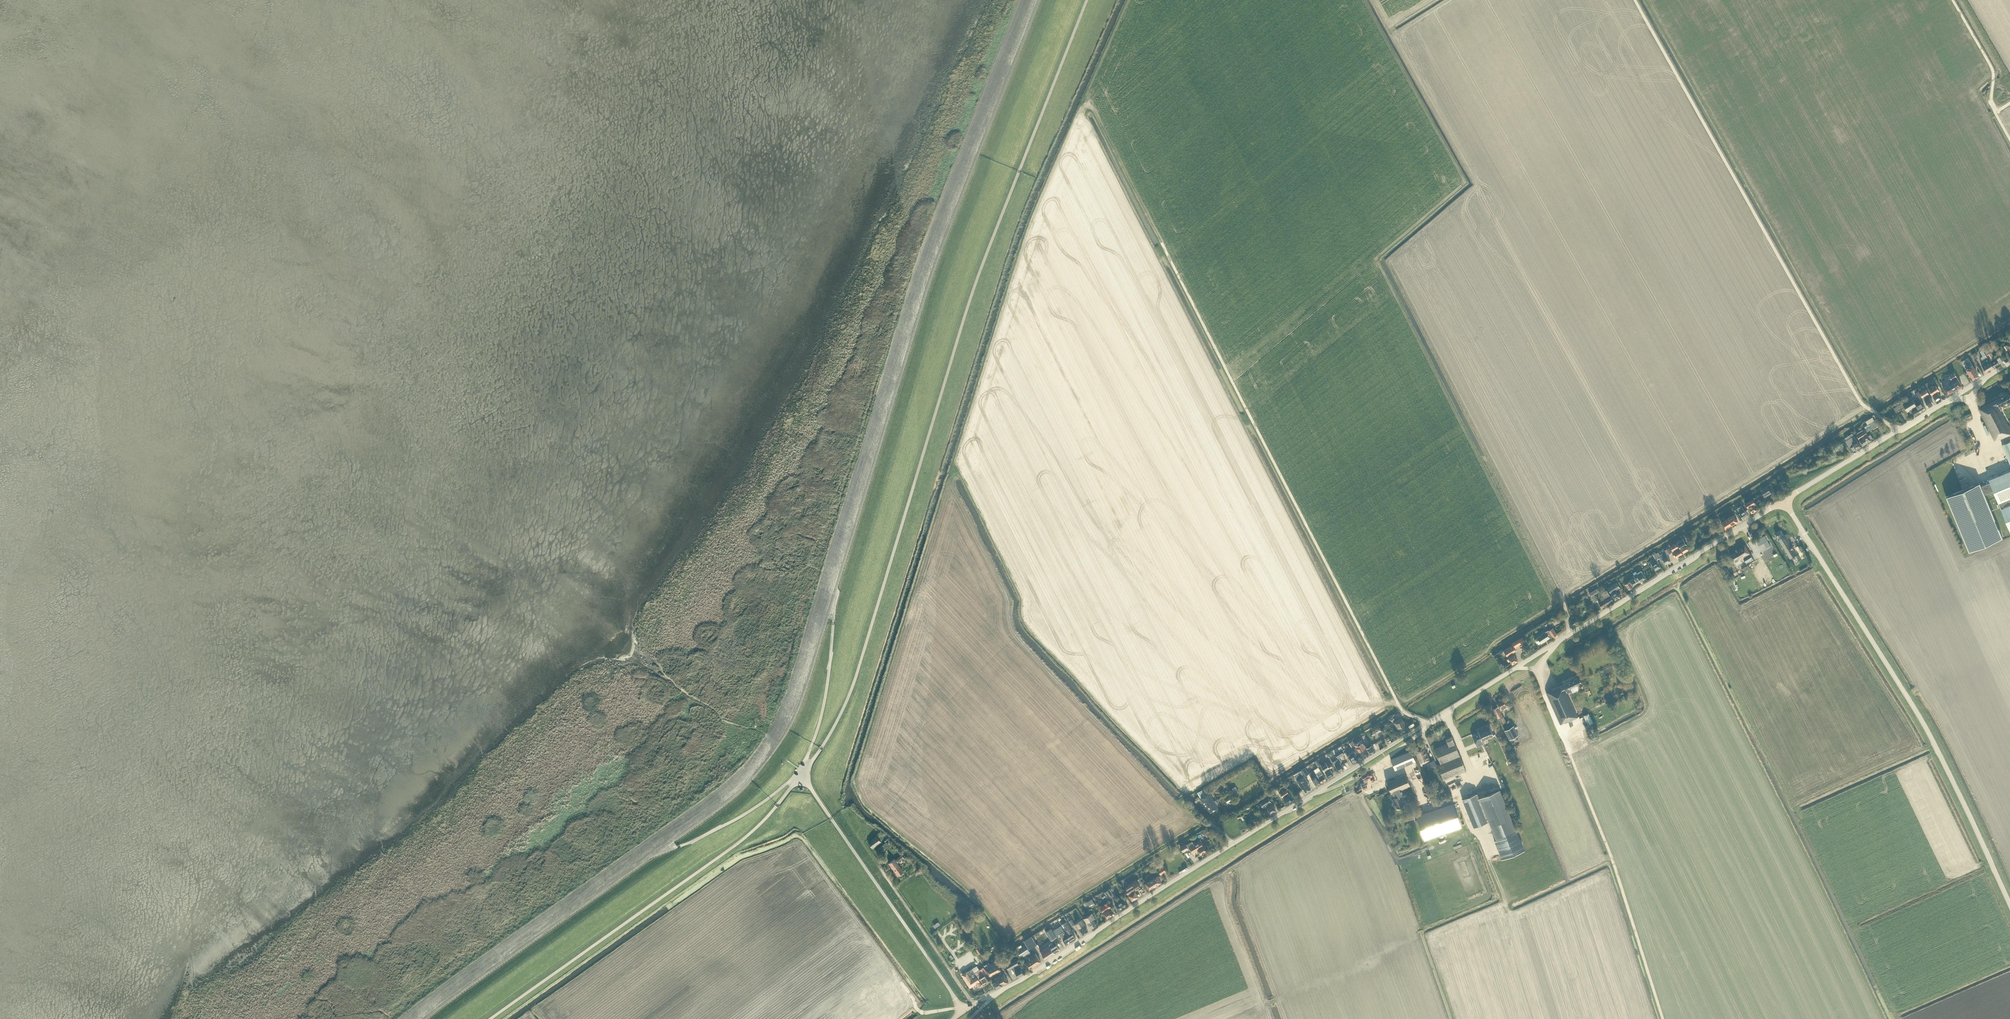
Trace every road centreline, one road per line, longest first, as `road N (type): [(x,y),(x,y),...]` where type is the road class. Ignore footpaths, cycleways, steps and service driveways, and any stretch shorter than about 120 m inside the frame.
road 1 (unclassified): [(962,1011),(1786,504)]
road 2 (unclassified): [(801,776),(850,691),(982,264),(1087,0)]
road 3 (track): [(1162,243),(1399,705),(1424,725)]
road 4 (track): [(1635,0),(1859,399),(1896,432)]
road 5 (tertiary): [(2009,904),(1922,721),(1786,504)]
road 6 (unclassified): [(490,1018),(734,846),(801,776)]
road 7 (unclassified): [(962,1011),(801,776)]
road 8 (tertiary): [(1786,504),(2009,363)]
road 9 (track): [(2009,140),(1992,105),(1993,70),(1953,0)]

